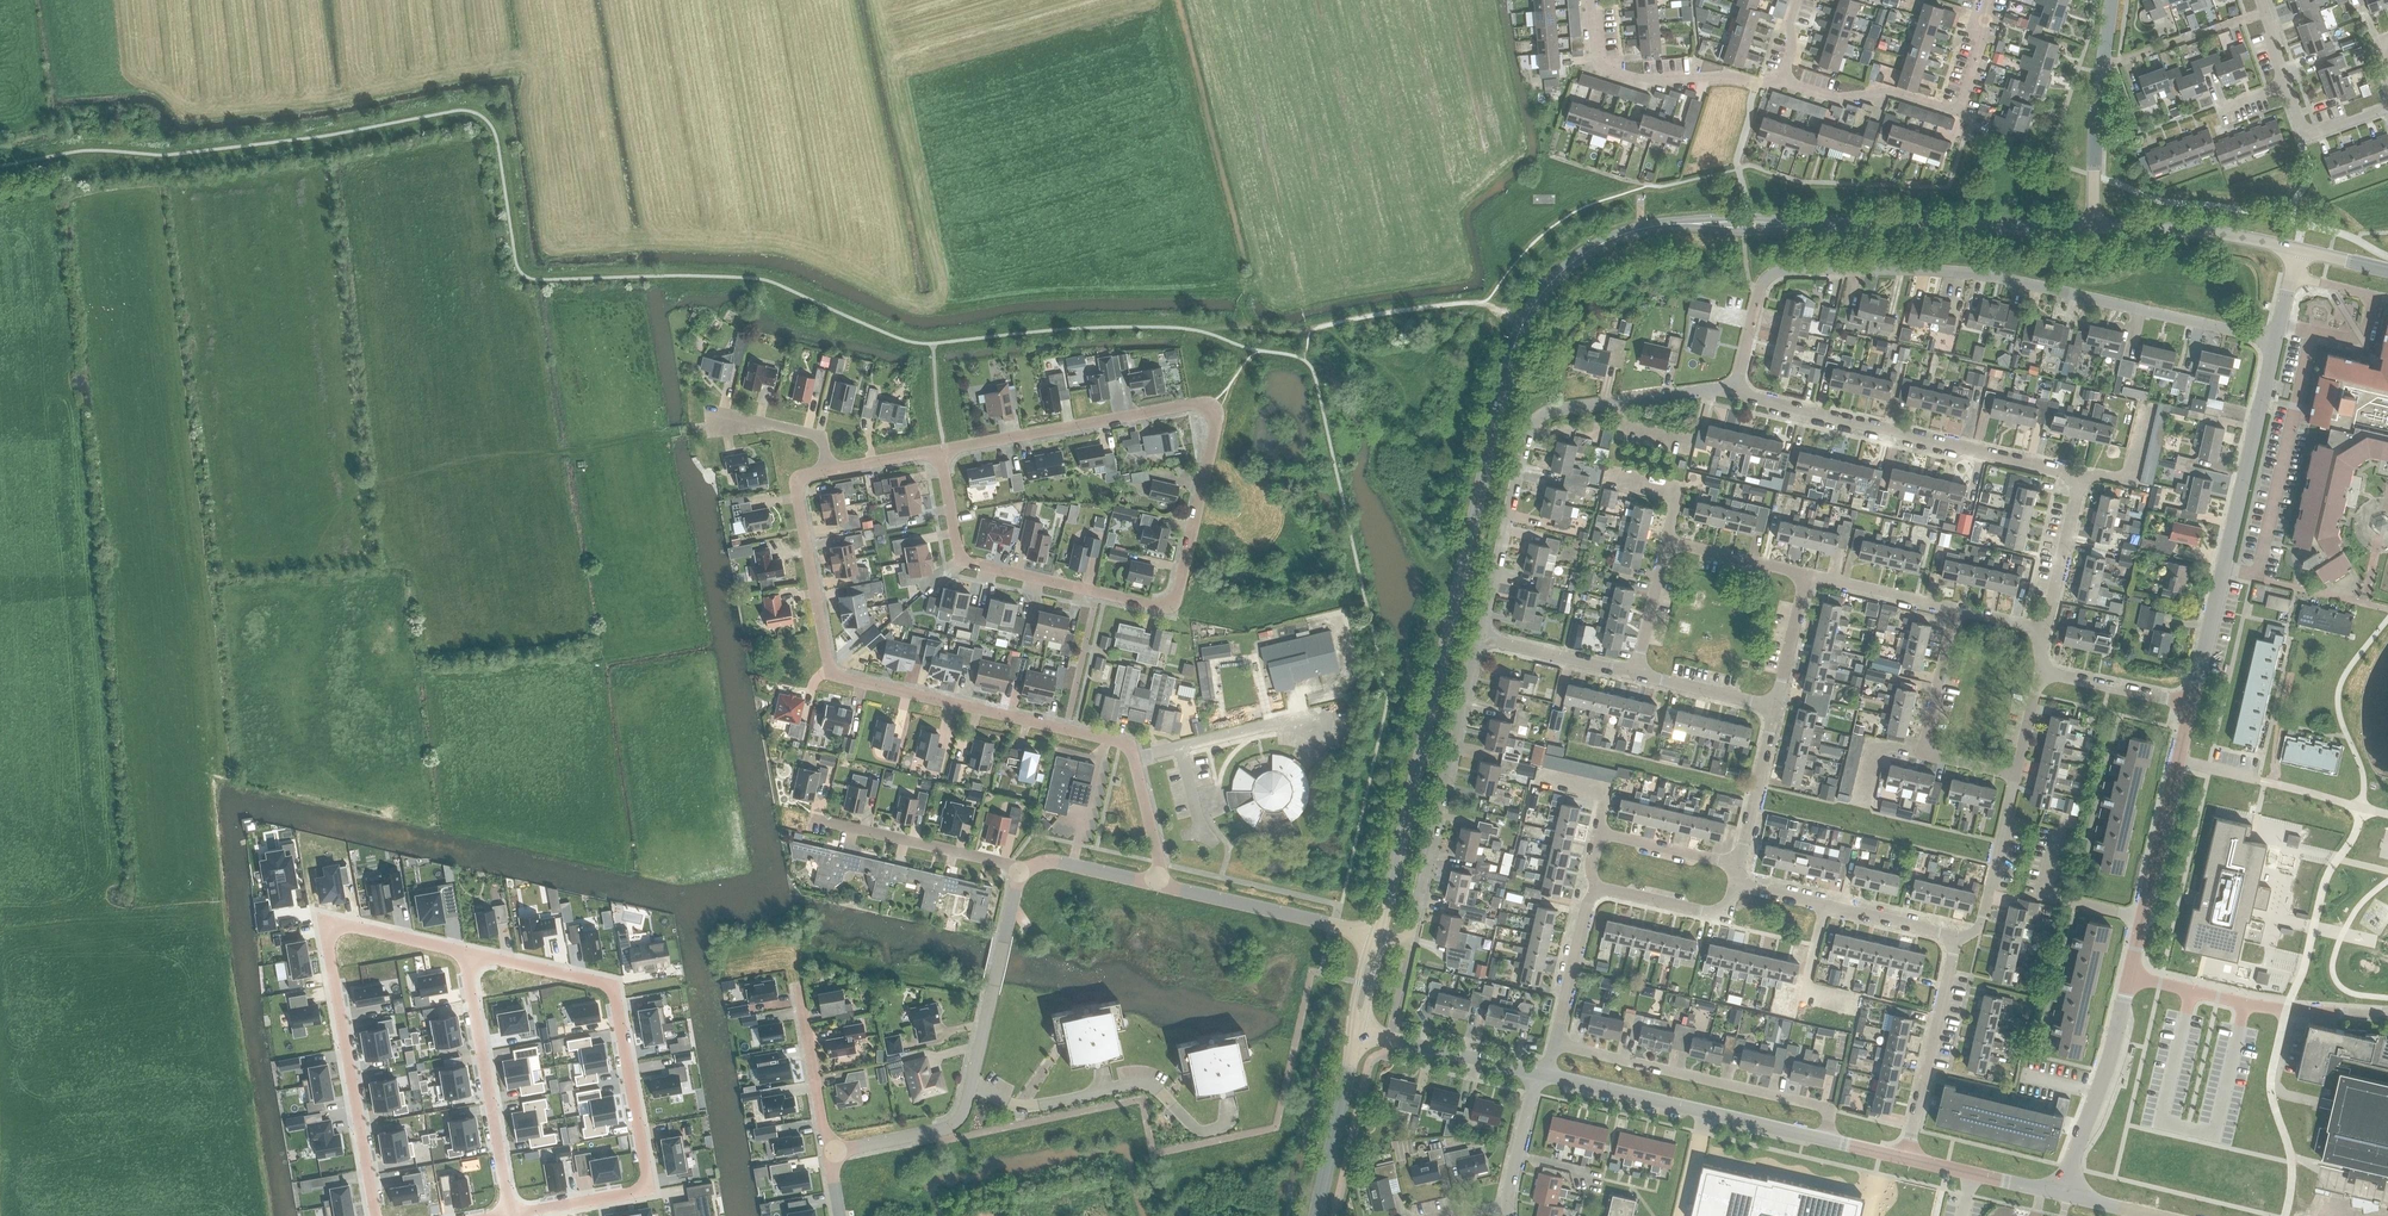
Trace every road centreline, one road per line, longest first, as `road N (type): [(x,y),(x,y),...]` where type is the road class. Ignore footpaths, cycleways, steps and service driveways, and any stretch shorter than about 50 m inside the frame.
road 1 (tertiary): [(1378,936),(1524,322),(1550,283),(1590,250),(1632,231),(1680,223)]
road 2 (residential): [(940,450),(1191,404),(1208,407),(1216,418),(1177,597),(1165,605),(965,562),(944,473)]
road 3 (residential): [(1157,884),(1158,857),(1124,744),(831,671),(796,489),(802,476),(828,470)]
road 4 (residential): [(1731,383),(1759,290),(1789,269),(1981,274),(2276,342)]
road 5 (residential): [(2045,629),(2076,477),(1753,398),(1731,383)]
road 6 (residential): [(473,953),(611,988),(646,1168),(643,1186),(631,1193),(513,1212)]
road 7 (residential): [(377,1215),(329,932),(350,925),(473,953)]
road 8 (residential): [(1481,637),(1536,419),(1731,383)]
road 9 (residential): [(2191,705),(2276,342)]
road 10 (residential): [(1378,936),(1409,937),(1481,637)]
road 11 (residential): [(829,1152),(960,1119),(1005,936)]
road 12 (residential): [(1826,1139),(1830,1115),(1819,1106),(1555,1044)]
road 13 (residential): [(1782,82),(1833,97),(1895,92),(1956,108),(1984,37),(1988,0)]
road 14 (residential): [(1826,1139),(1546,1075)]
road 15 (tertiary): [(1820,225),(2094,228)]
road 16 (residential): [(513,1212),(471,985),(473,953)]
road 17 (residential): [(2387,1016),(2286,1010),(2128,977)]
road 18 (residential): [(2015,775),(1937,757),(1925,747),(1956,608)]
road 19 (residential): [(1378,936),(1157,884)]
road 20 (residential): [(2067,1195),(2128,977)]
road 21 (residential): [(1756,81),(1726,75),(1649,82),(1609,69),(1595,55),(1591,0)]
road 22 (residential): [(1953,940),(1736,885)]
road 23 (residential): [(1906,1158),(1953,940)]
road 24 (residential): [(1021,872),(809,818)]
road 25 (residential): [(2142,917),(2191,705)]
road 26 (tertiary): [(2094,228),(2218,233),(2298,250)]
road 27 (residential): [(1738,864),(1602,836),(1591,868),(1601,889)]
road 28 (tertiary): [(1316,1215),(1355,1030)]
road 29 (residential): [(1537,1072),(1355,1030)]
road 30 (residential): [(1953,940),(1979,928),(2015,775)]
road 31 (residential): [(829,1152),(798,982)]
road 32 (residential): [(2102,67),(2265,11)]
road 33 (residential): [(2067,1195),(1906,1158)]
road 34 (residential): [(1555,1044),(1587,907),(1601,889)]
road 35 (residential): [(1738,864),(1776,707)]
road 36 (residential): [(2094,228),(2102,67)]
road 37 (residential): [(1636,674),(1481,637)]
road 38 (residential): [(2191,705),(2042,667)]
road 39 (residential): [(1956,608),(1807,574)]
road 40 (residential): [(1601,889),(1712,912),(1726,907),(1736,885)]
road 41 (residential): [(828,470),(814,434),(705,411)]
road 42 (residential): [(1807,574),(1666,541)]
road 43 (residential): [(1776,707),(1636,674)]
road 44 (tertiary): [(1680,223),(1744,232),(1820,225)]
road 45 (tertiary): [(1820,225),(1744,217),(1680,223)]
road 46 (residential): [(1157,884),(1055,861),(1021,872)]
road 47 (residential): [(1507,1209),(1537,1072)]
road 48 (residential): [(1776,707),(1807,574)]
road 49 (residential): [(2286,84),(2300,124),(2311,131),(2387,103)]
road 50 (residential): [(1636,674),(1666,541)]

